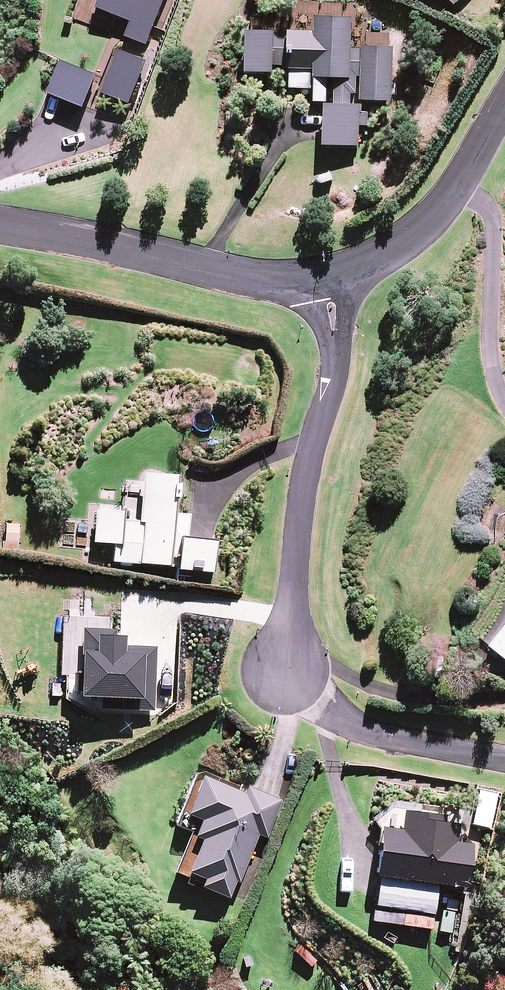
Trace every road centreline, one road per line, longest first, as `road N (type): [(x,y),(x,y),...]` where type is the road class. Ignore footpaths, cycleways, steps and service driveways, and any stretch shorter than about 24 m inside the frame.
road 1 (residential): [(288,683),(304,465),(331,385),(337,335),(323,277)]
road 2 (residential): [(323,277),(252,278),(109,238),(0,223)]
road 3 (residential): [(504,105),(418,238),(323,277)]
road 4 (residential): [(504,759),(396,740),(288,683)]

